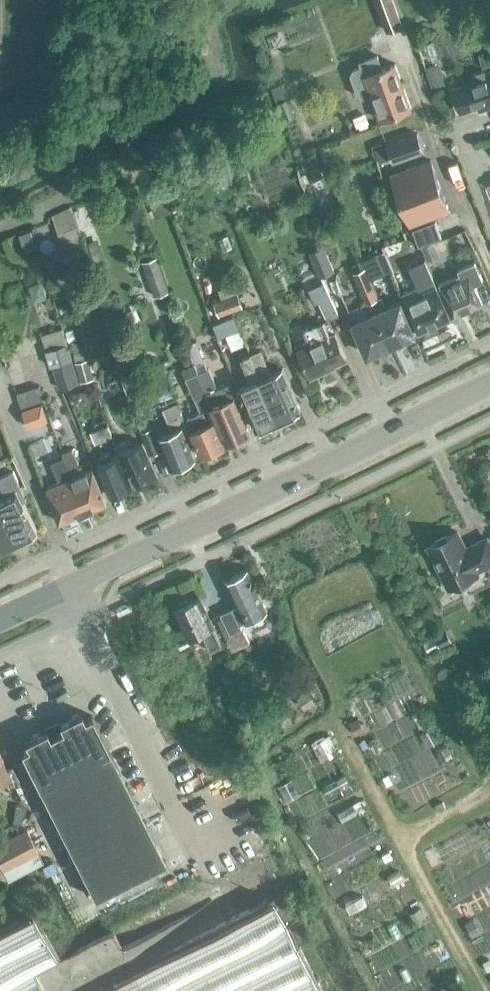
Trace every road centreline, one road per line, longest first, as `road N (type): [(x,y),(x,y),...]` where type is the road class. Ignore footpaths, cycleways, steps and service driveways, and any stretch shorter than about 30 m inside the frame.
road 1 (secondary): [(0,619),(489,383)]

